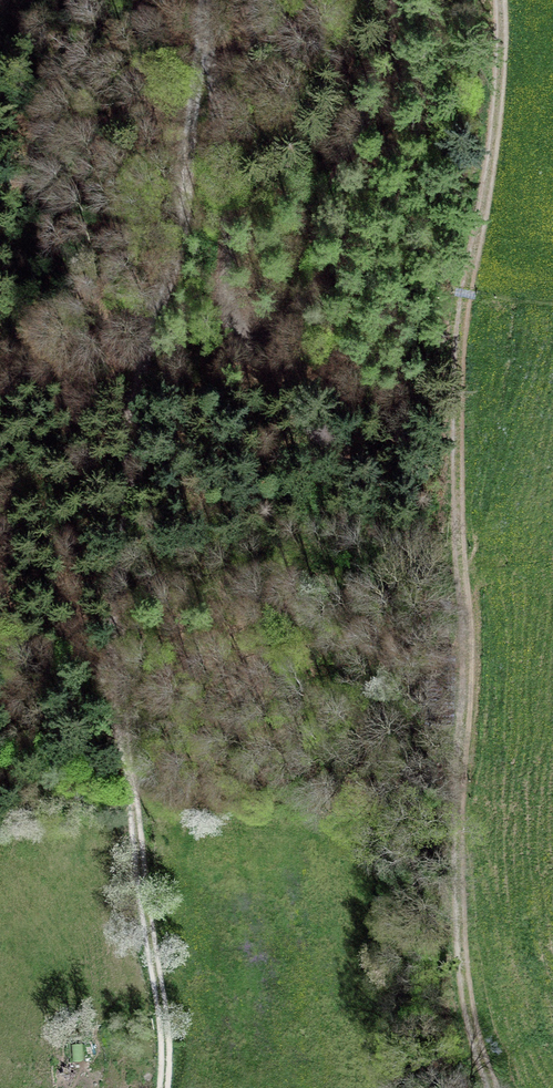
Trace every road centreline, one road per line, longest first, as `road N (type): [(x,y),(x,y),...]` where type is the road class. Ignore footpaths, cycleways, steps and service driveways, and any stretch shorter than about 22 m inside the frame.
road 1 (track): [(206,0),(176,262),(140,366),(115,671),(164,1014),(167,1087)]
road 2 (track): [(495,0),(493,95),(460,312),(455,495),(468,632),(458,940),(487,1087)]
road 3 (track): [(206,28),(230,204),(225,298),(234,334),(251,345),(283,343),(307,309),(400,0)]

